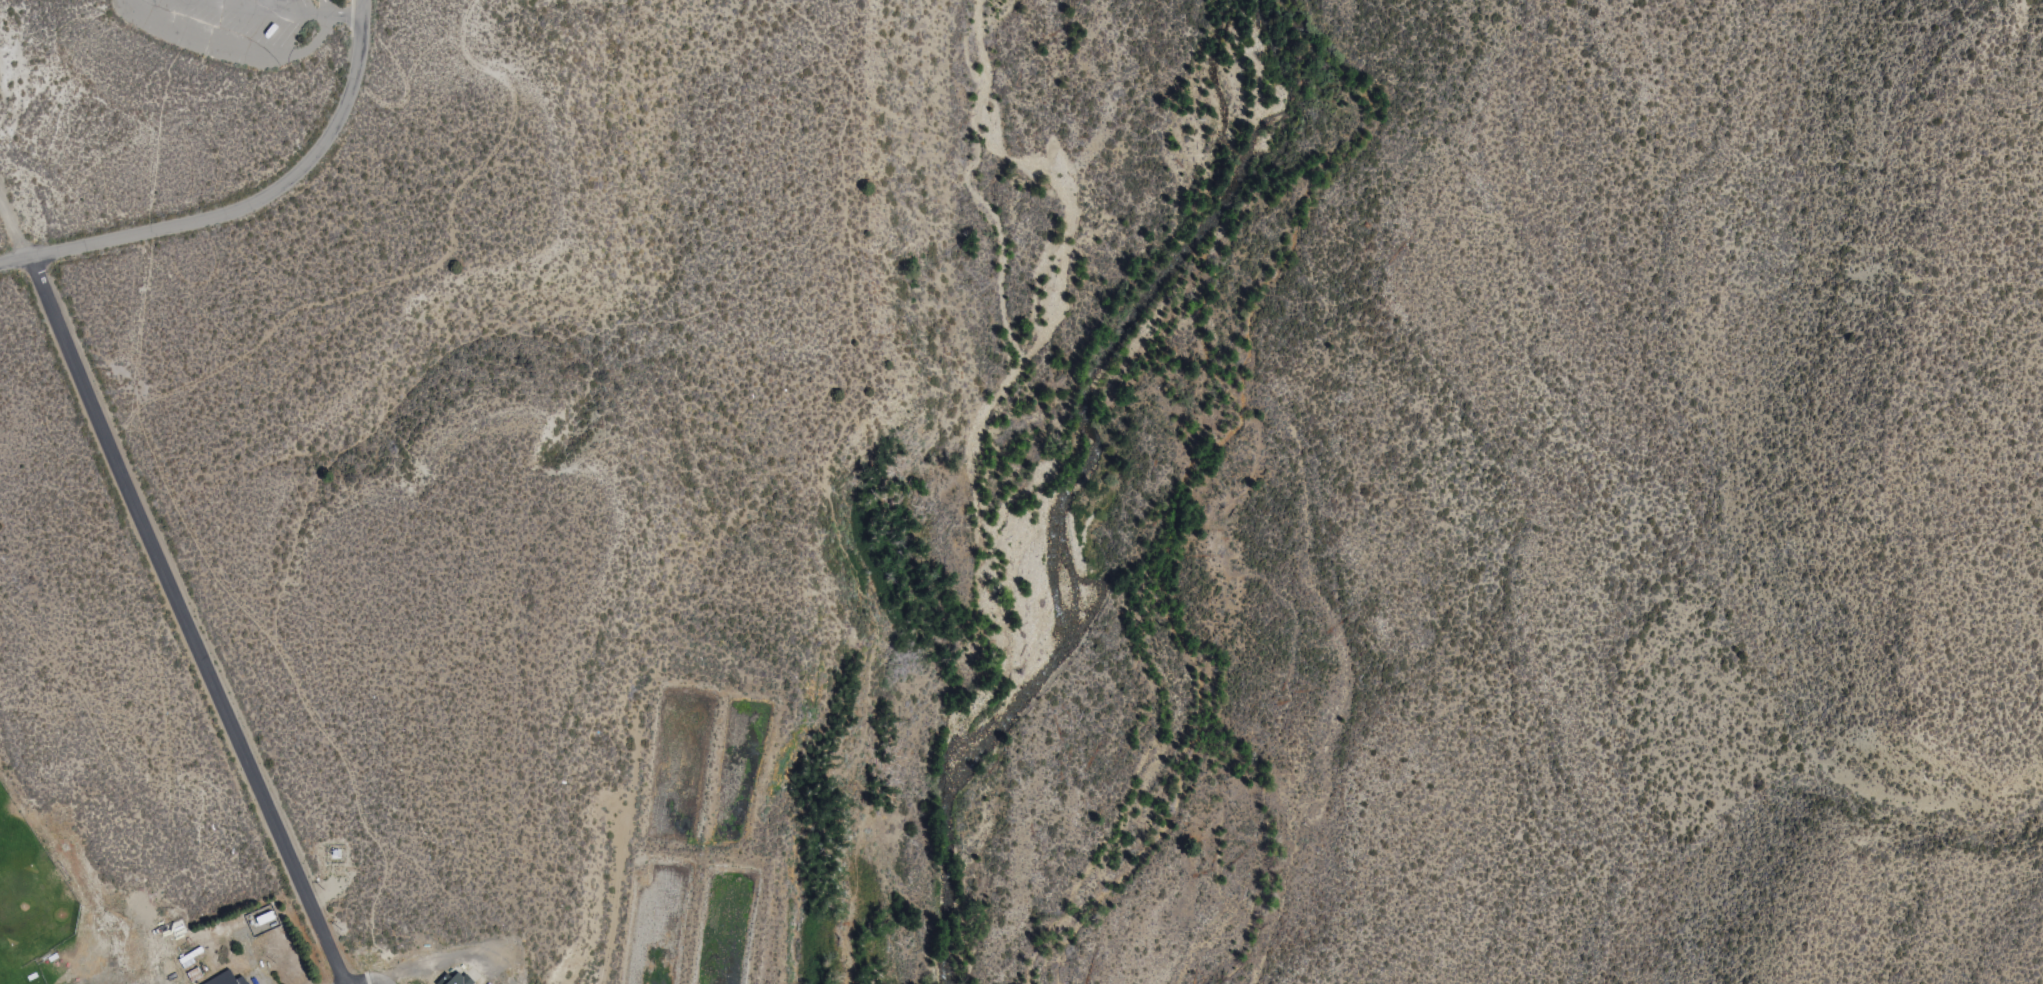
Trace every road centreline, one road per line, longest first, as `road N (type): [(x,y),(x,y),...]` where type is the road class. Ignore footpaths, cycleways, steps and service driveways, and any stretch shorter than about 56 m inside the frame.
road 1 (residential): [(27,259),(340,983)]
road 2 (residential): [(0,265),(268,194),(304,164),(341,106),(360,17)]

